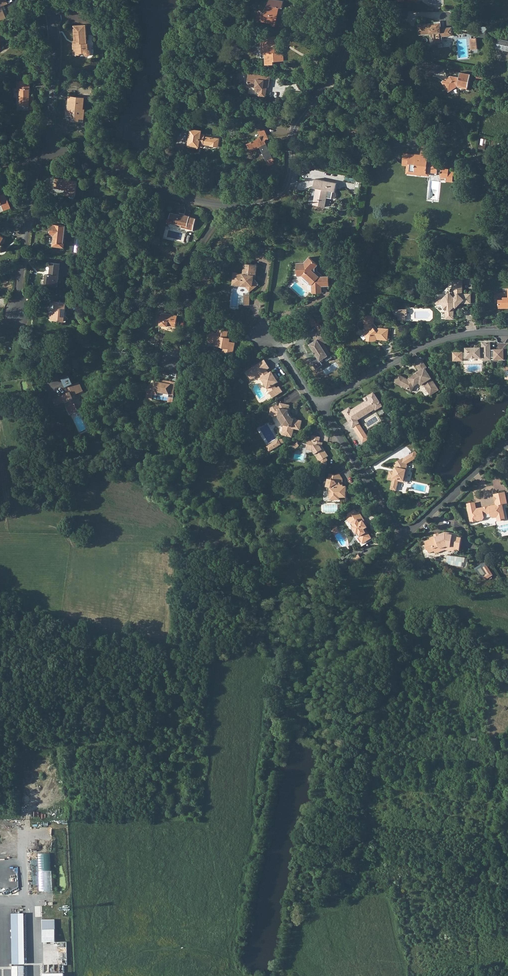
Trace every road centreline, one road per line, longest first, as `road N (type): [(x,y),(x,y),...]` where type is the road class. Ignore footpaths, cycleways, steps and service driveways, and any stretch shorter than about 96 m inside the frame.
road 1 (residential): [(320,405),(403,532),(507,445)]
road 2 (residential): [(361,0),(340,66),(297,131),(287,192),(266,204),(230,208)]
road 3 (residential): [(507,332),(423,346),(320,405)]
road 4 (residential): [(230,208),(73,153),(38,149)]
road 5 (residential): [(175,365),(193,323),(185,275),(230,208)]
road 6 (residential): [(49,0),(54,88),(38,149)]
road 7 (residential): [(38,149),(22,294)]

